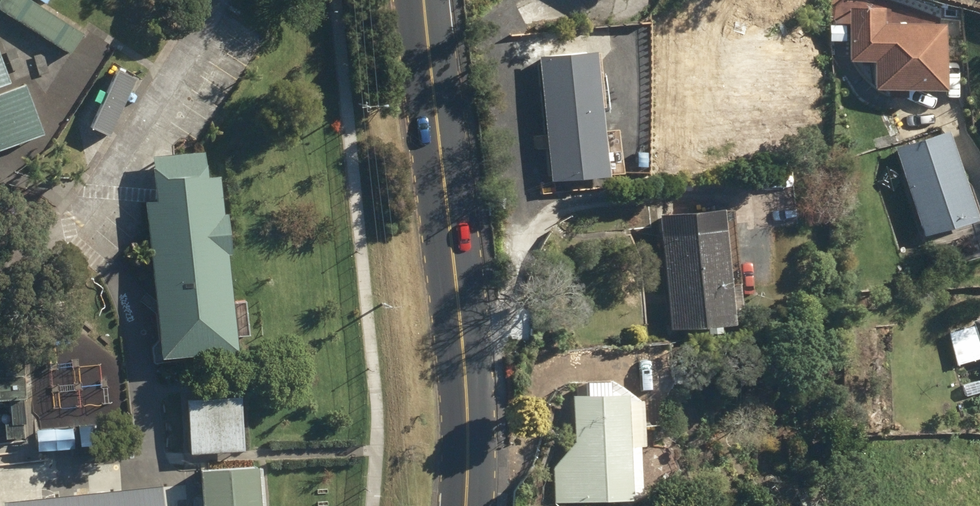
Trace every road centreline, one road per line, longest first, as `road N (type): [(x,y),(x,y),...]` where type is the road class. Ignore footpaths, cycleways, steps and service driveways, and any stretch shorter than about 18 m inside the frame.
road 1 (secondary): [(472,505),(475,399),(426,0)]

